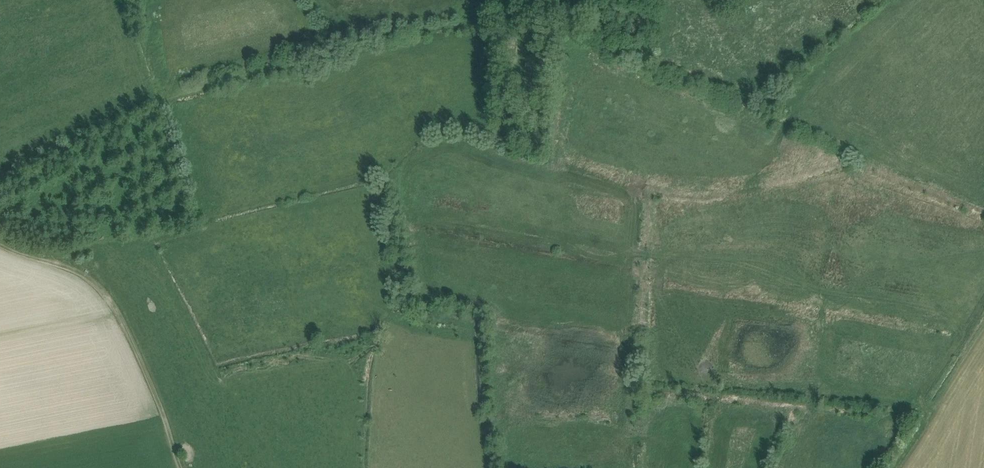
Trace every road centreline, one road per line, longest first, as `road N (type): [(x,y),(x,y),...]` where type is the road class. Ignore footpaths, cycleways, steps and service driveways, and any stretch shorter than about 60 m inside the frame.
road 1 (track): [(0,242),(68,264),(109,297),(184,467)]
road 2 (track): [(896,467),(927,420),(928,385),(983,303)]

